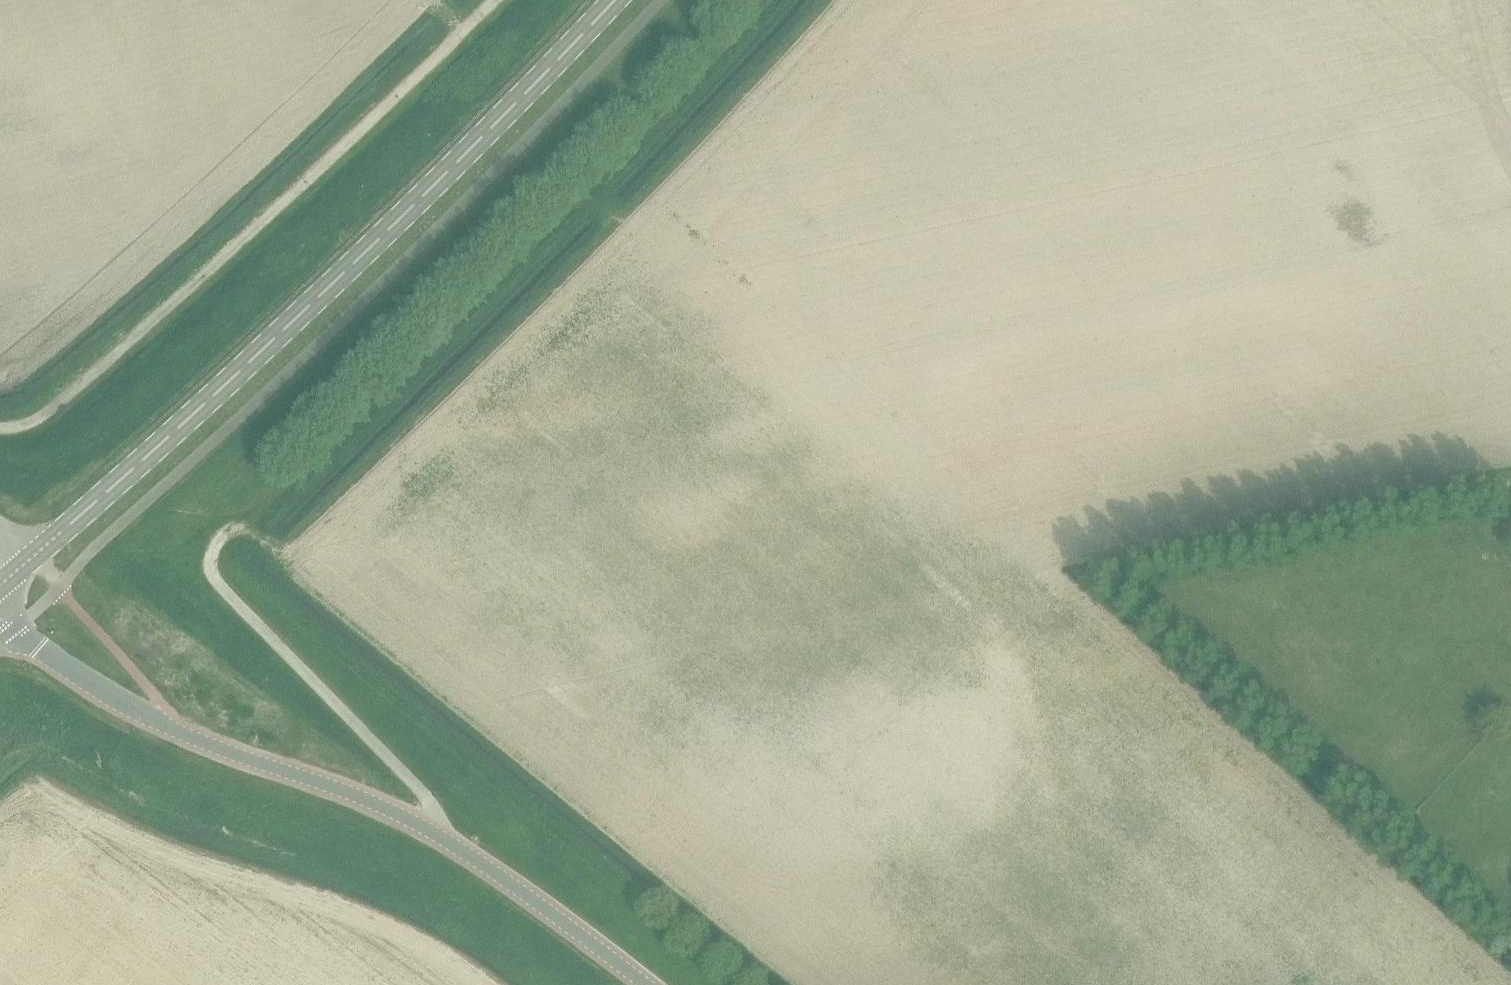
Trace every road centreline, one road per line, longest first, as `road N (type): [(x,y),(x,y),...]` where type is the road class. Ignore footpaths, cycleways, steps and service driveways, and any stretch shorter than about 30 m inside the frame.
road 1 (secondary): [(34,558),(343,274),(611,0)]
road 2 (tertiary): [(644,984),(406,818),(183,733),(0,617)]
road 3 (track): [(0,428),(33,422),(89,378),(494,0)]
road 4 (track): [(1510,479),(1089,572)]

